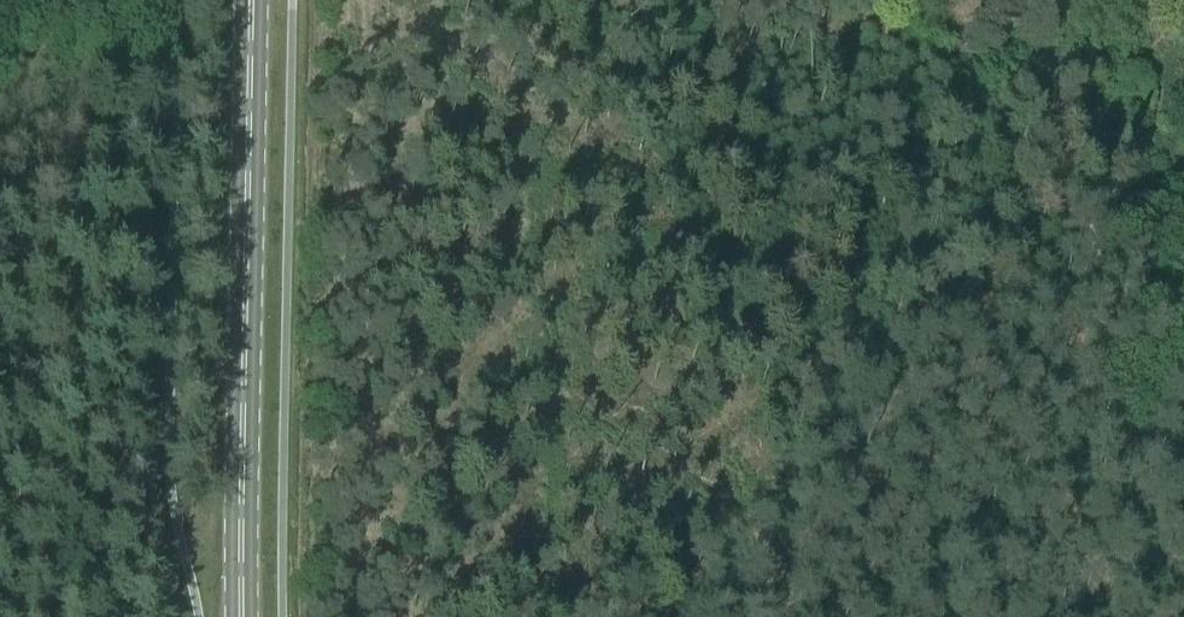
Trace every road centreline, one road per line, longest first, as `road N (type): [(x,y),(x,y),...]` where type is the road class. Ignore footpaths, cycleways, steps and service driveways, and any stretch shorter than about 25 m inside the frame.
road 1 (primary): [(249,616),(258,0)]

